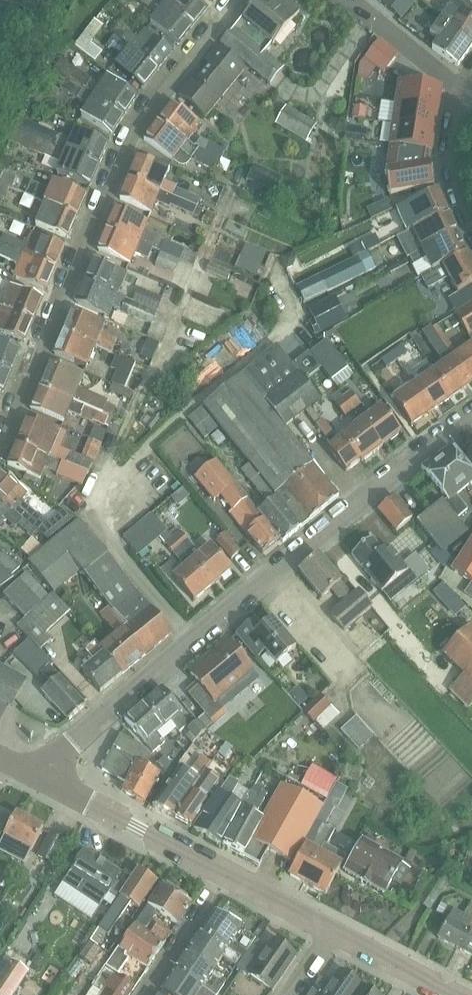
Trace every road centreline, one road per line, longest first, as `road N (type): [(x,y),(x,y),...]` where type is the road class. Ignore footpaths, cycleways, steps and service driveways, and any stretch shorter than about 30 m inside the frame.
road 1 (residential): [(34,774),(263,574),(471,419)]
road 2 (residential): [(235,0),(132,135),(0,451)]
road 3 (residential): [(226,876),(34,774)]
road 4 (residential): [(466,92),(346,0)]
road 5 (residential): [(455,994),(326,928)]
road 6 (residential): [(226,876),(147,994)]
road 7 (residential): [(466,92),(456,150),(471,220)]

